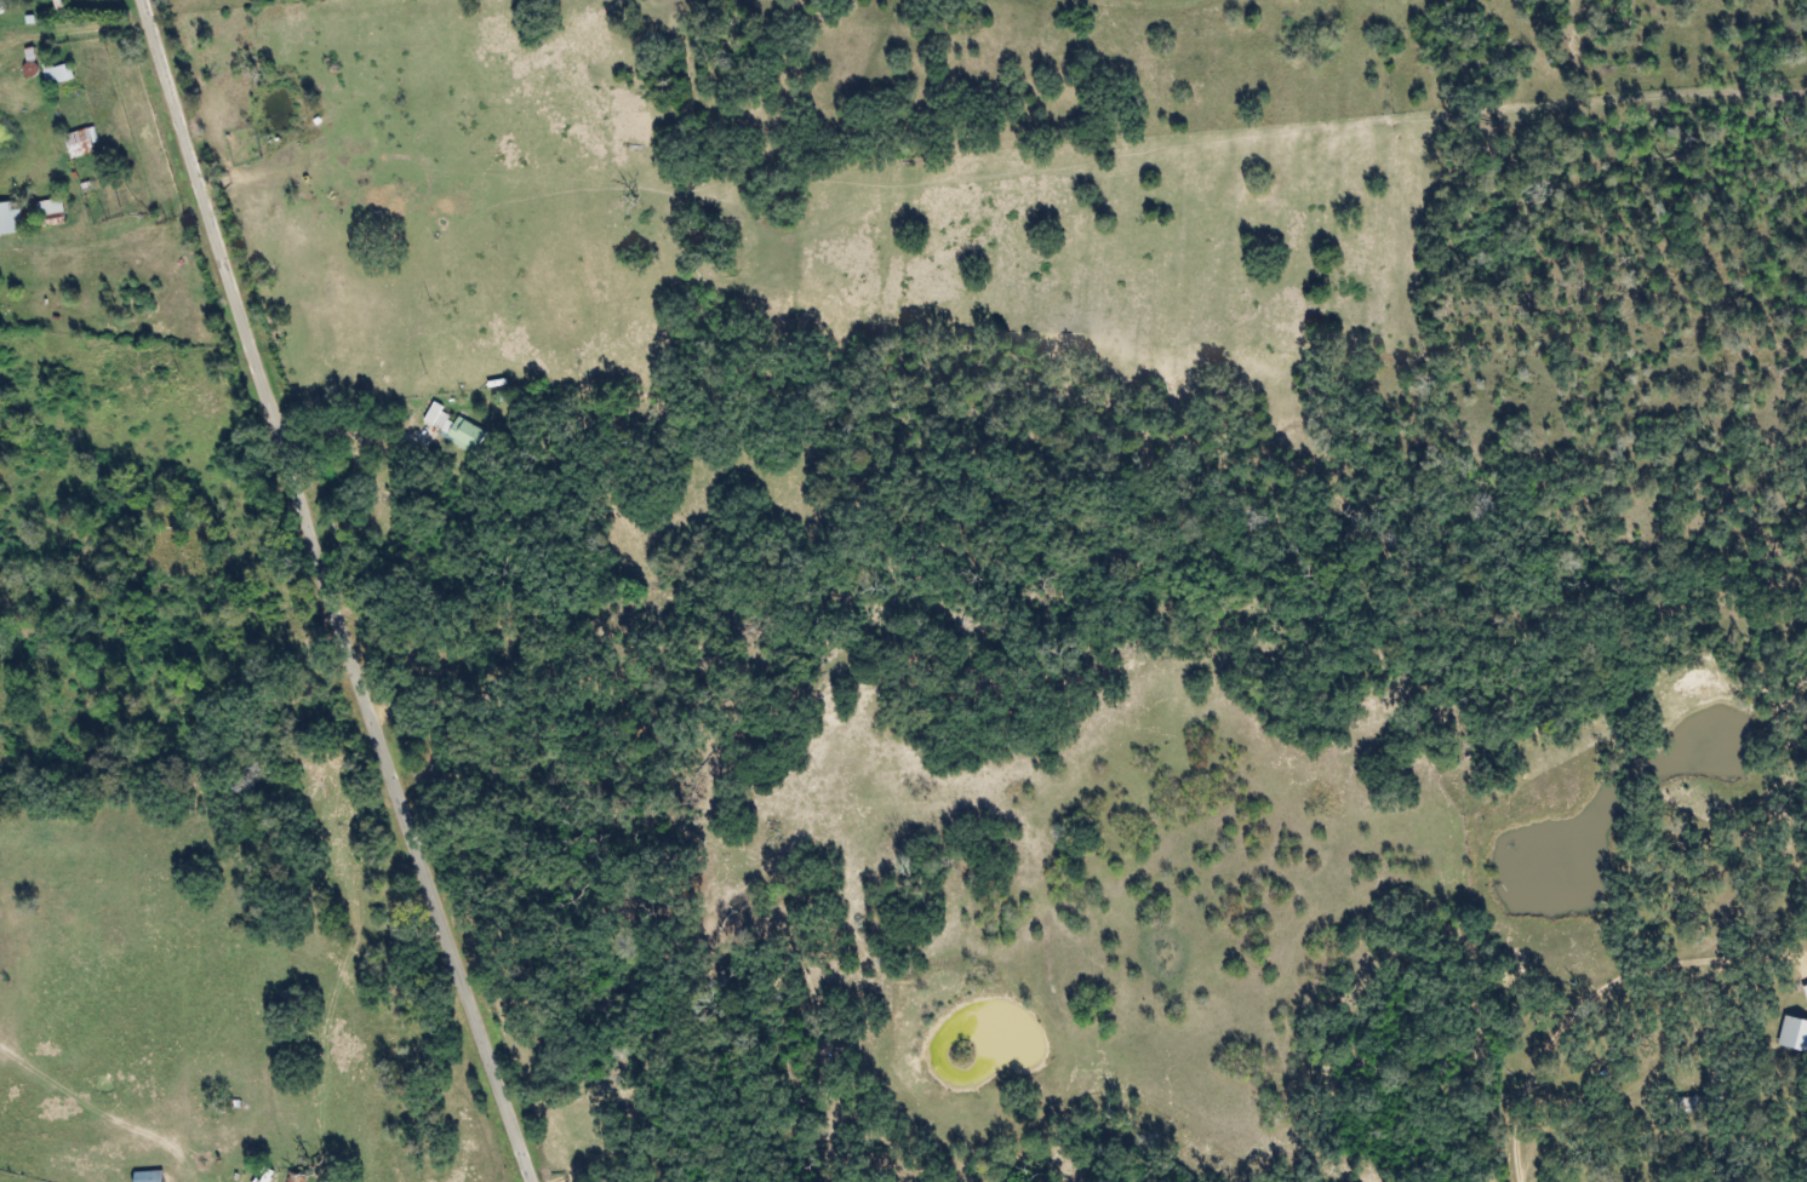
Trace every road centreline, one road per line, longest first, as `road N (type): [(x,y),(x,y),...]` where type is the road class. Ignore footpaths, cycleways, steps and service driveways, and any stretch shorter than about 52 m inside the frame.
road 1 (residential): [(537,1181),(336,599),(151,0)]

